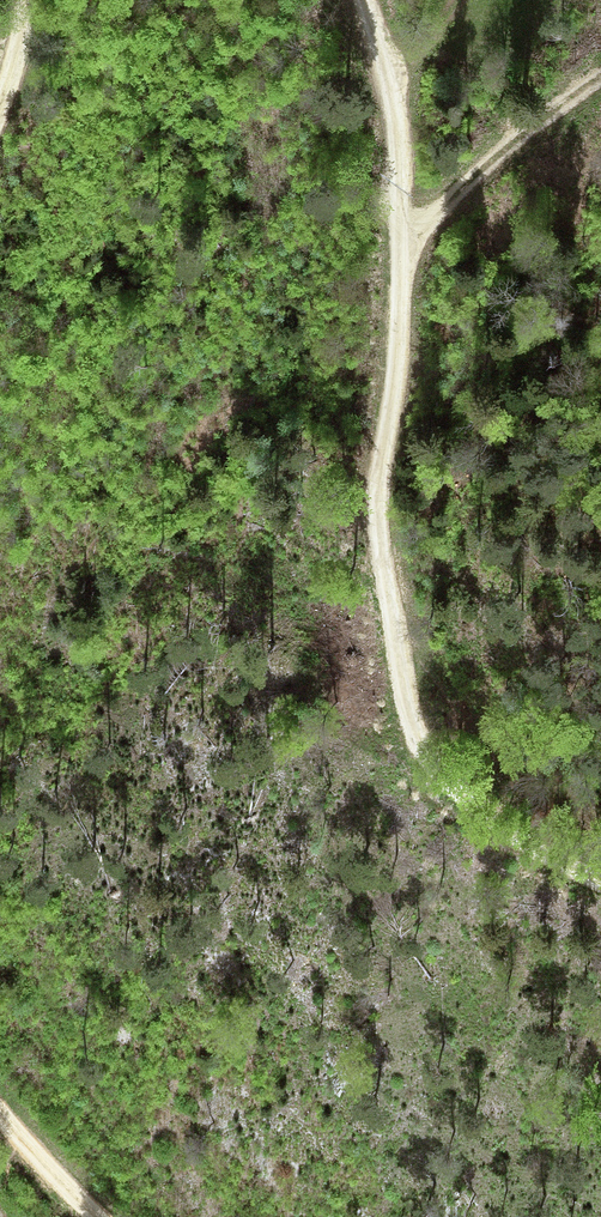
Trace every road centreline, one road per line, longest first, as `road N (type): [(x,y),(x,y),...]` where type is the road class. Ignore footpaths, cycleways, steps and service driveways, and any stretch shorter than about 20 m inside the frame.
road 1 (track): [(368,0),(394,107),(405,244),(380,537),(409,727),(426,762),(462,798),(600,881)]
road 2 (track): [(405,244),(600,75)]
road 3 (track): [(98,1216),(38,1166),(0,1119)]

